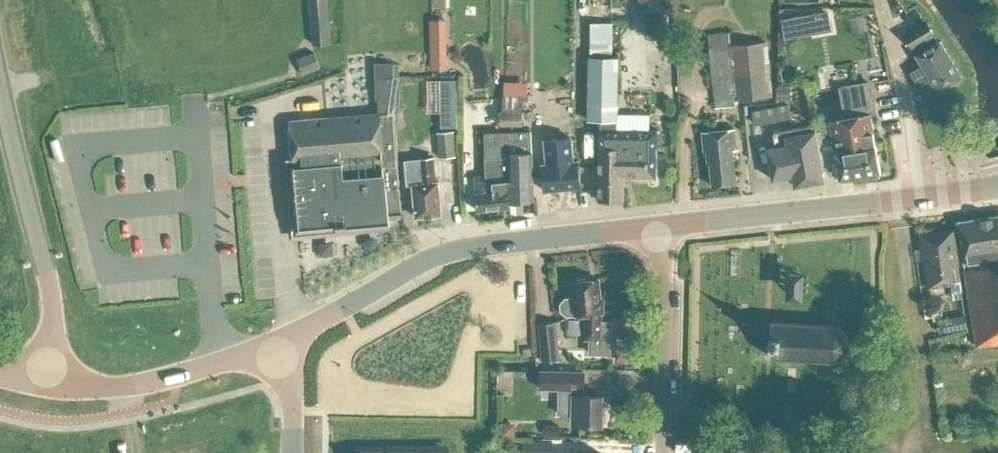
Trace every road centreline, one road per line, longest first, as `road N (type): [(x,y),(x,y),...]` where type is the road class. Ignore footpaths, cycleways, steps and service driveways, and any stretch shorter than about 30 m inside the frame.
road 1 (tertiary): [(276,342),(444,251),(665,226)]
road 2 (tertiary): [(39,384),(54,326),(0,83)]
road 3 (tertiary): [(665,226),(921,198)]
road 4 (residential): [(665,226),(661,452)]
road 5 (residential): [(921,198),(881,0)]
road 6 (tertiary): [(178,375),(129,385),(39,384)]

